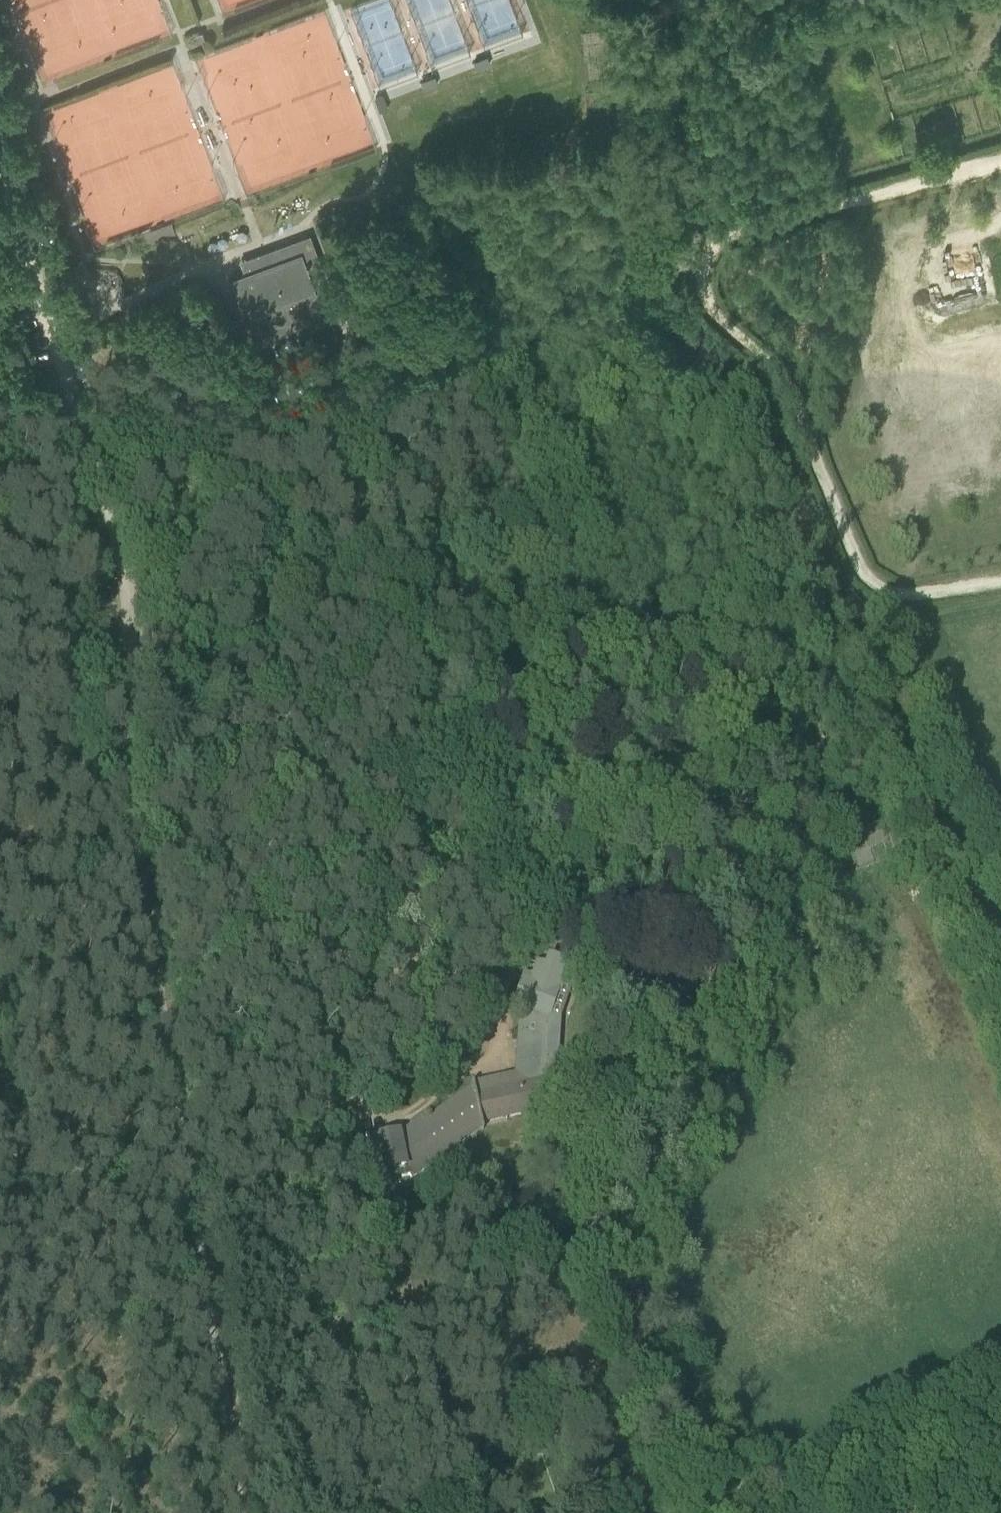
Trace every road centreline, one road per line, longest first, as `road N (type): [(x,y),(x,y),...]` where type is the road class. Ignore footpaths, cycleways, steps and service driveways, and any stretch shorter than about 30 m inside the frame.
road 1 (track): [(226,1512),(234,1398),(134,783),(128,732),(134,671)]
road 2 (track): [(1000,164),(729,238),(703,269),(709,305),(789,392),(864,570),(905,594),(1000,583)]
road 3 (unclassified): [(134,671),(116,554),(0,165)]
road 4 (track): [(128,732),(0,852)]

